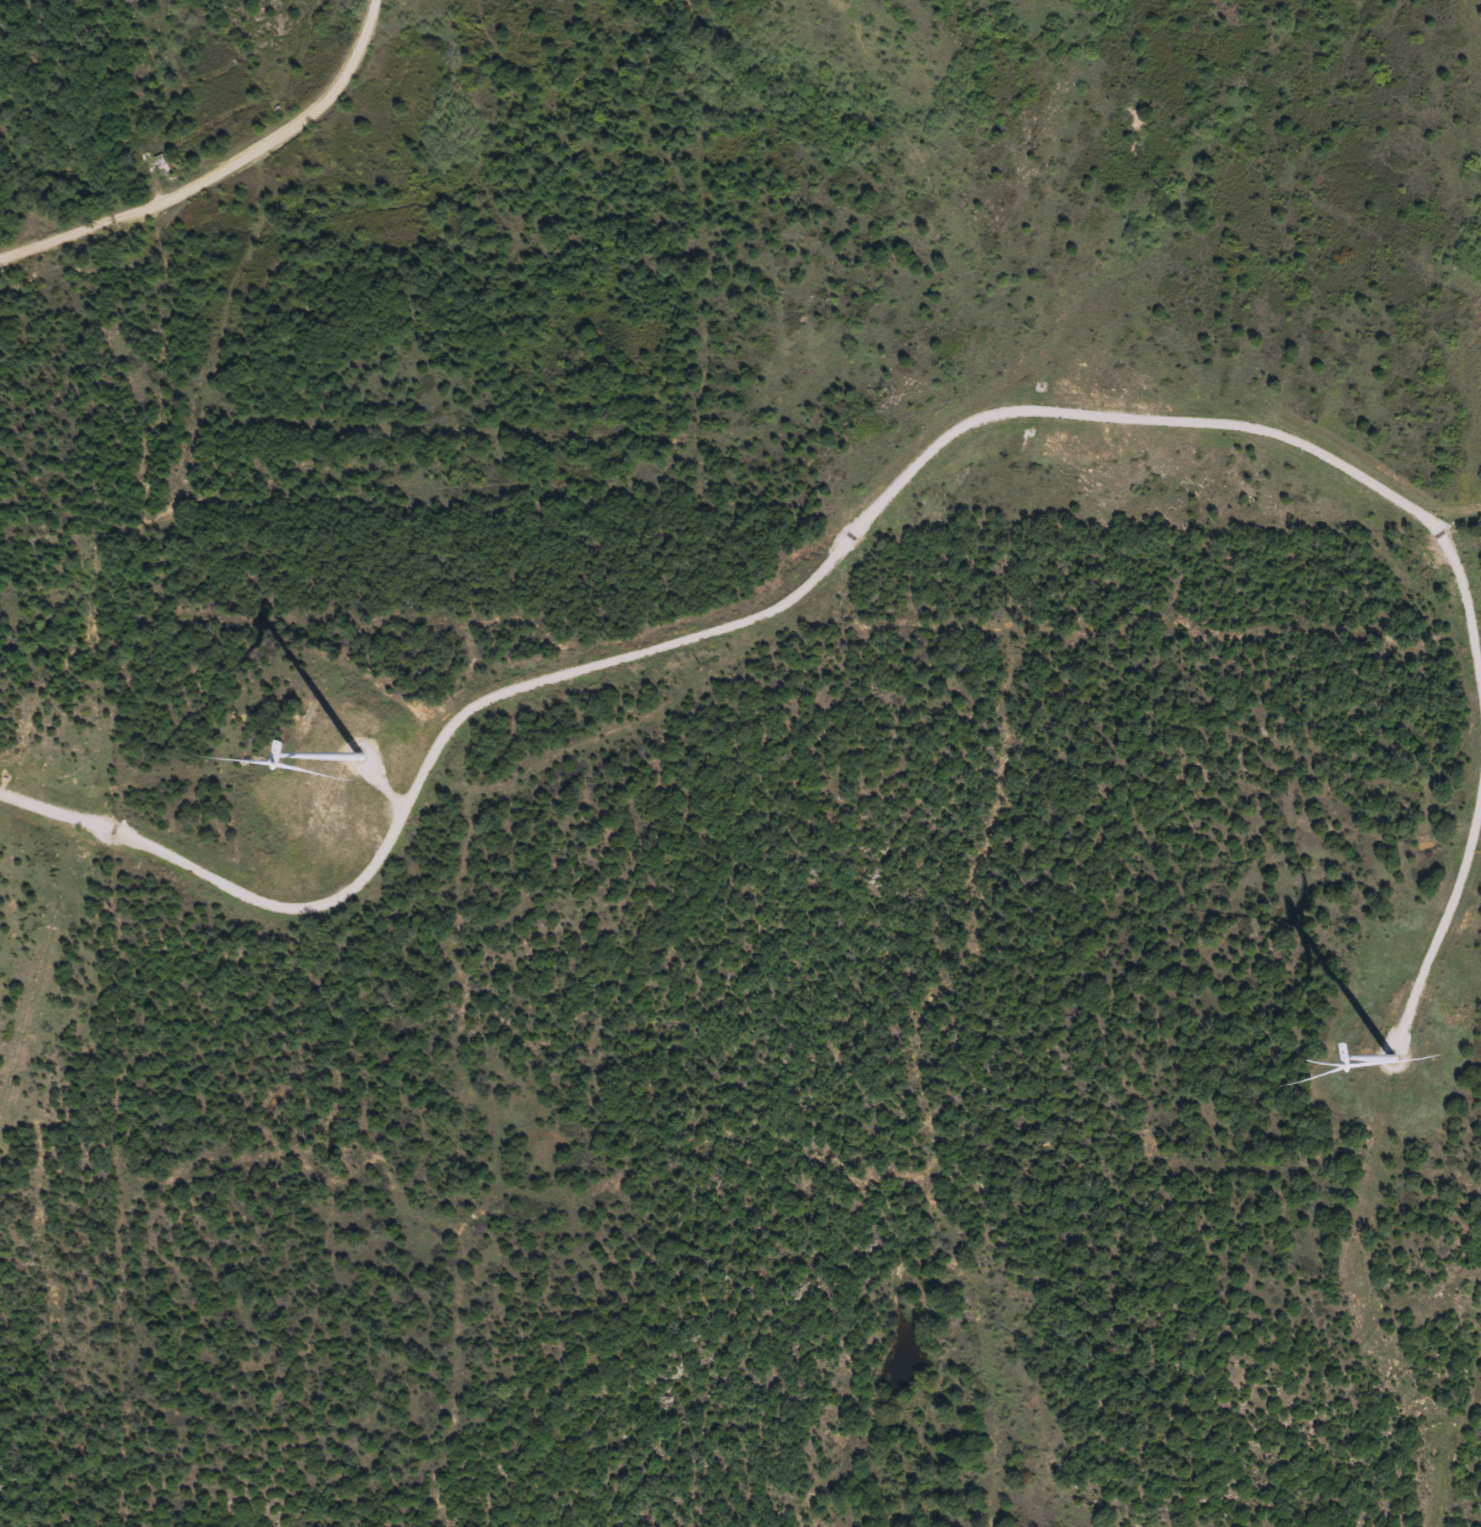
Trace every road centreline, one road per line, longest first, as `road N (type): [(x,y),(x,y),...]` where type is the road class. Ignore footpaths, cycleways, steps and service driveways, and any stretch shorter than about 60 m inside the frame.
road 1 (residential): [(0,256),(180,191),(310,116),(351,74),(381,0)]

